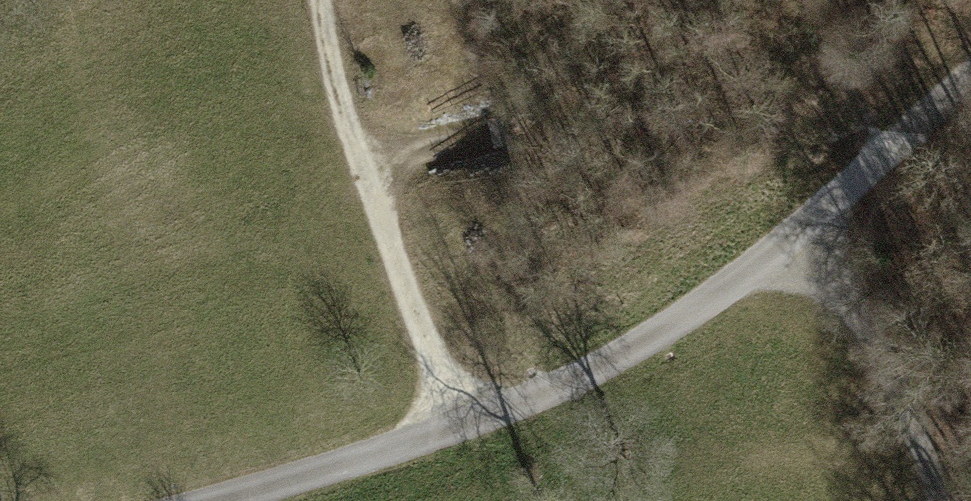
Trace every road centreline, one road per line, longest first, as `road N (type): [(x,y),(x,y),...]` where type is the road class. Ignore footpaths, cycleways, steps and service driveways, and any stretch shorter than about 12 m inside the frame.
road 1 (track): [(970,79),(795,237),(591,380),(411,437)]
road 2 (track): [(321,0),(325,44),(454,421)]
road 3 (track): [(795,237),(867,316),(937,500)]
road 4 (residential): [(411,437),(197,500)]

